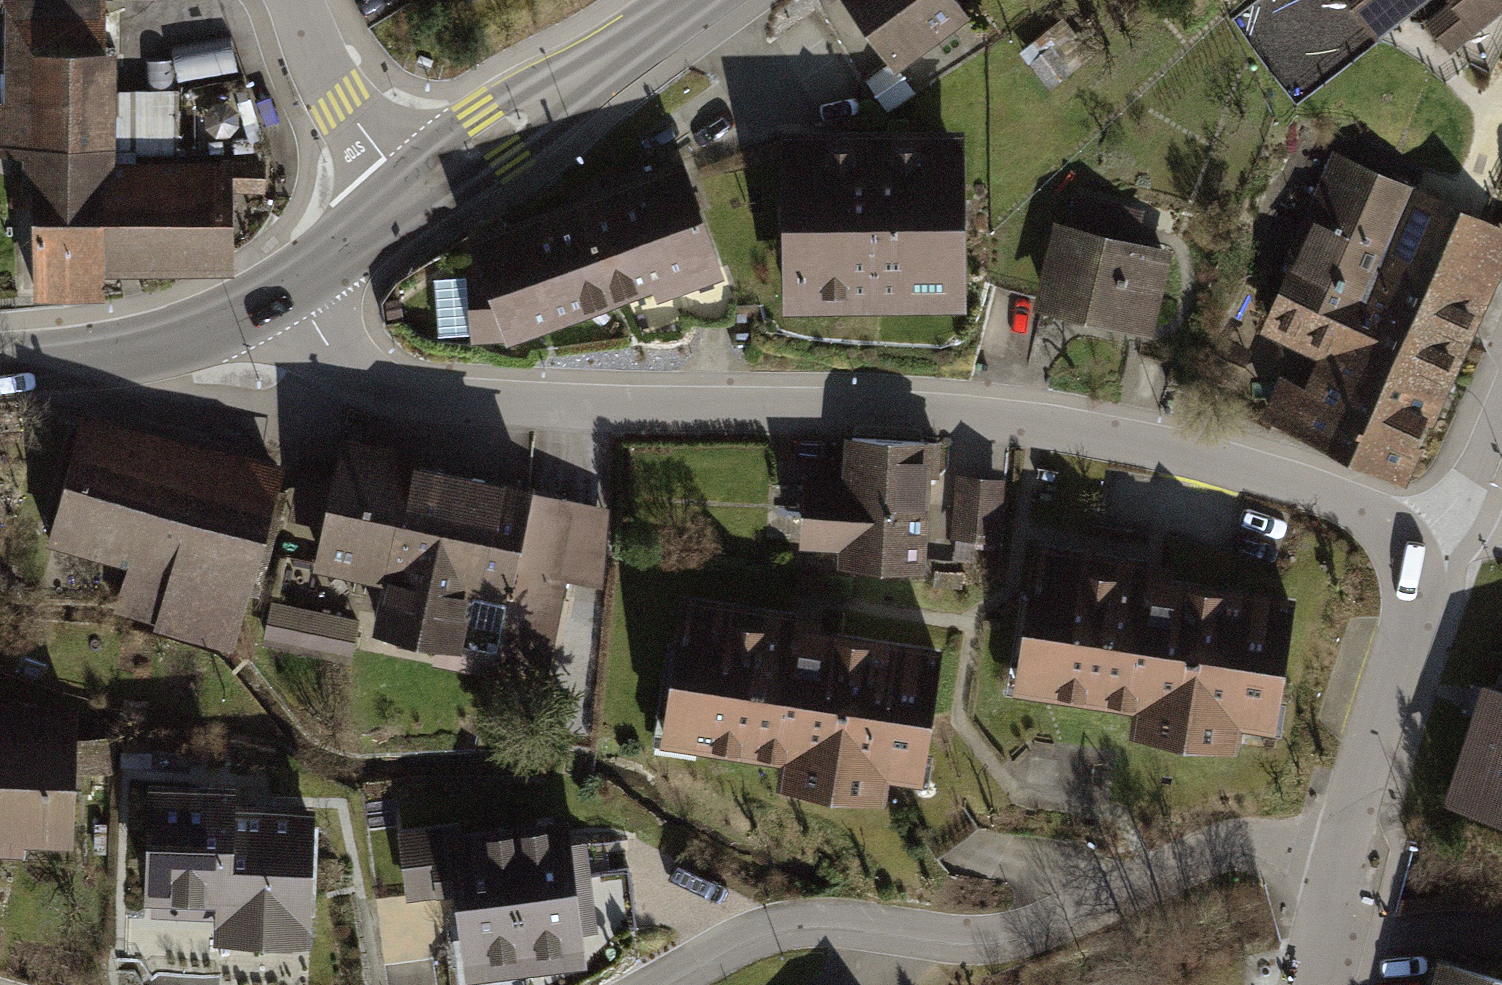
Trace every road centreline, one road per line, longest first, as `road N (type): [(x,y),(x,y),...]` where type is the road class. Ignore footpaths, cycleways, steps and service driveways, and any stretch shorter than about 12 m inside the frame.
road 1 (residential): [(293,292),(344,367),(381,384),(533,416),(959,417),(1149,448),(1360,508),(1410,554)]
road 2 (residential): [(1345,859),(1245,842),(1196,847),(992,942),(797,923),(736,939),(659,984)]
road 3 (tertiary): [(408,197),(696,0)]
road 4 (residential): [(1345,859),(1413,607),(1410,554)]
road 5 (tertiary): [(0,365),(159,346),(220,329),(293,292)]
road 6 (residential): [(408,197),(341,99),(291,0)]
road 7 (residential): [(1410,554),(1465,485),(1501,402)]
road 8 (tertiary): [(293,292),(408,197)]
road 9 (residential): [(1312,984),(1345,859)]

